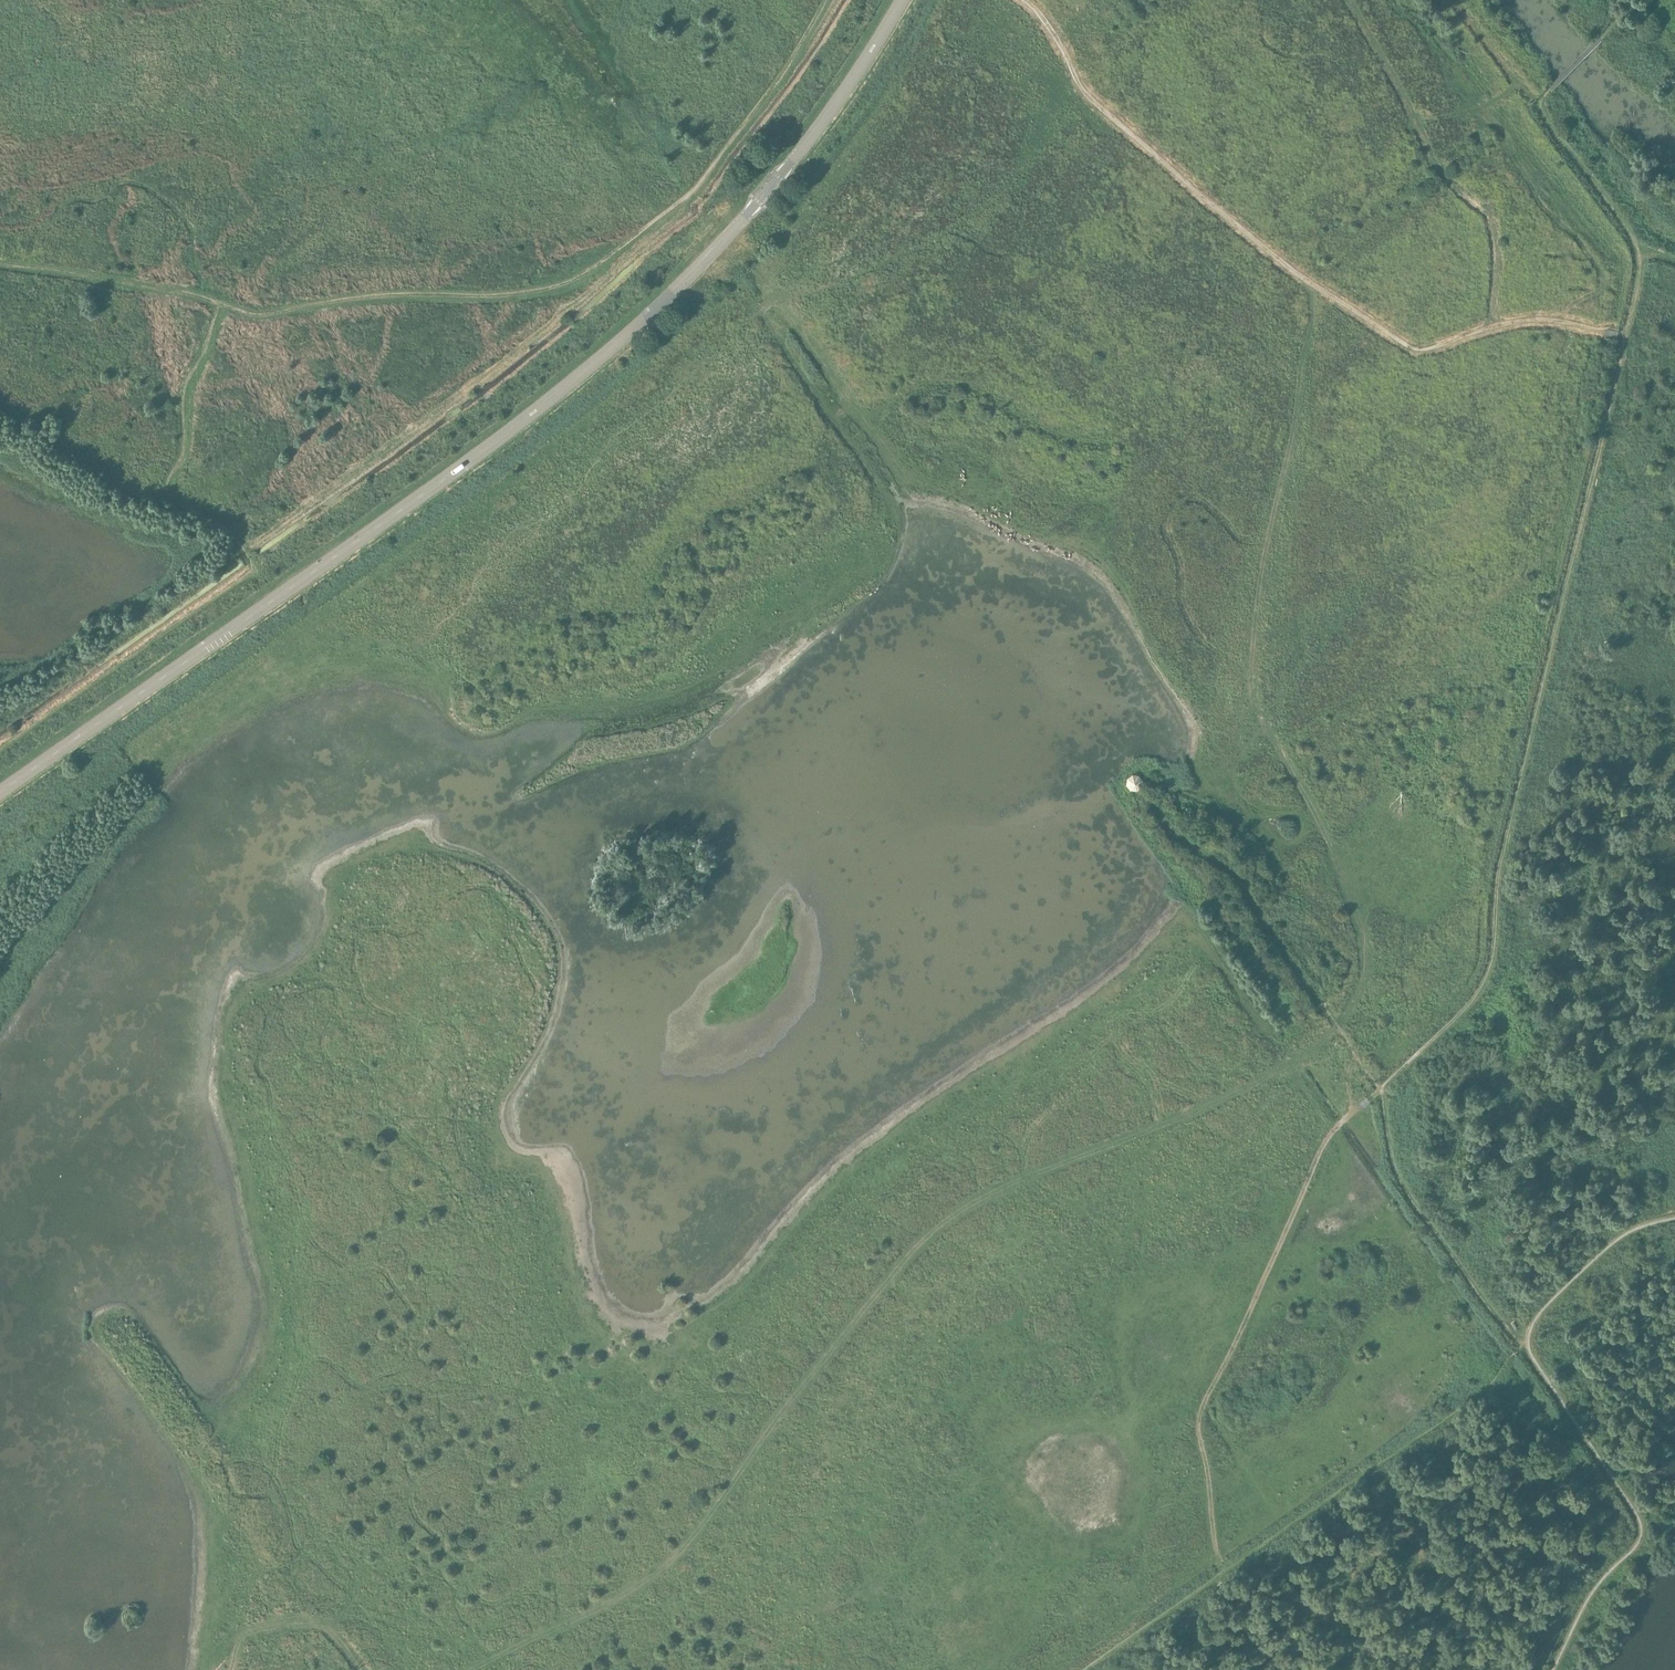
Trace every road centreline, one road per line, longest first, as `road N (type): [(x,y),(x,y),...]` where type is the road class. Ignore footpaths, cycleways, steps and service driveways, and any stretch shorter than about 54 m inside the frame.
road 1 (tertiary): [(0,790),(500,436),(639,324),(758,202),(902,0)]
road 2 (track): [(1337,1025),(1354,1002),(1362,920),(1255,702),(1253,645),(1268,522),(1308,320),(1295,276)]

